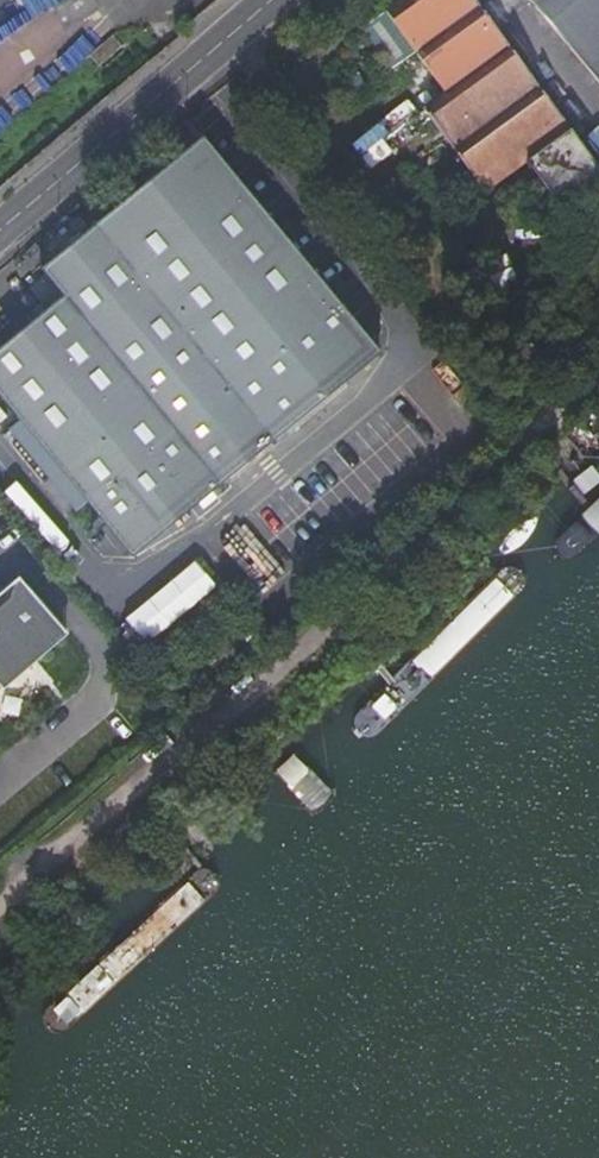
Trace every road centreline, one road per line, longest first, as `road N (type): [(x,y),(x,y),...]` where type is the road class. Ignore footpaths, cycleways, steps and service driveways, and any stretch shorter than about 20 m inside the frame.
road 1 (tertiary): [(0,228),(267,0)]

